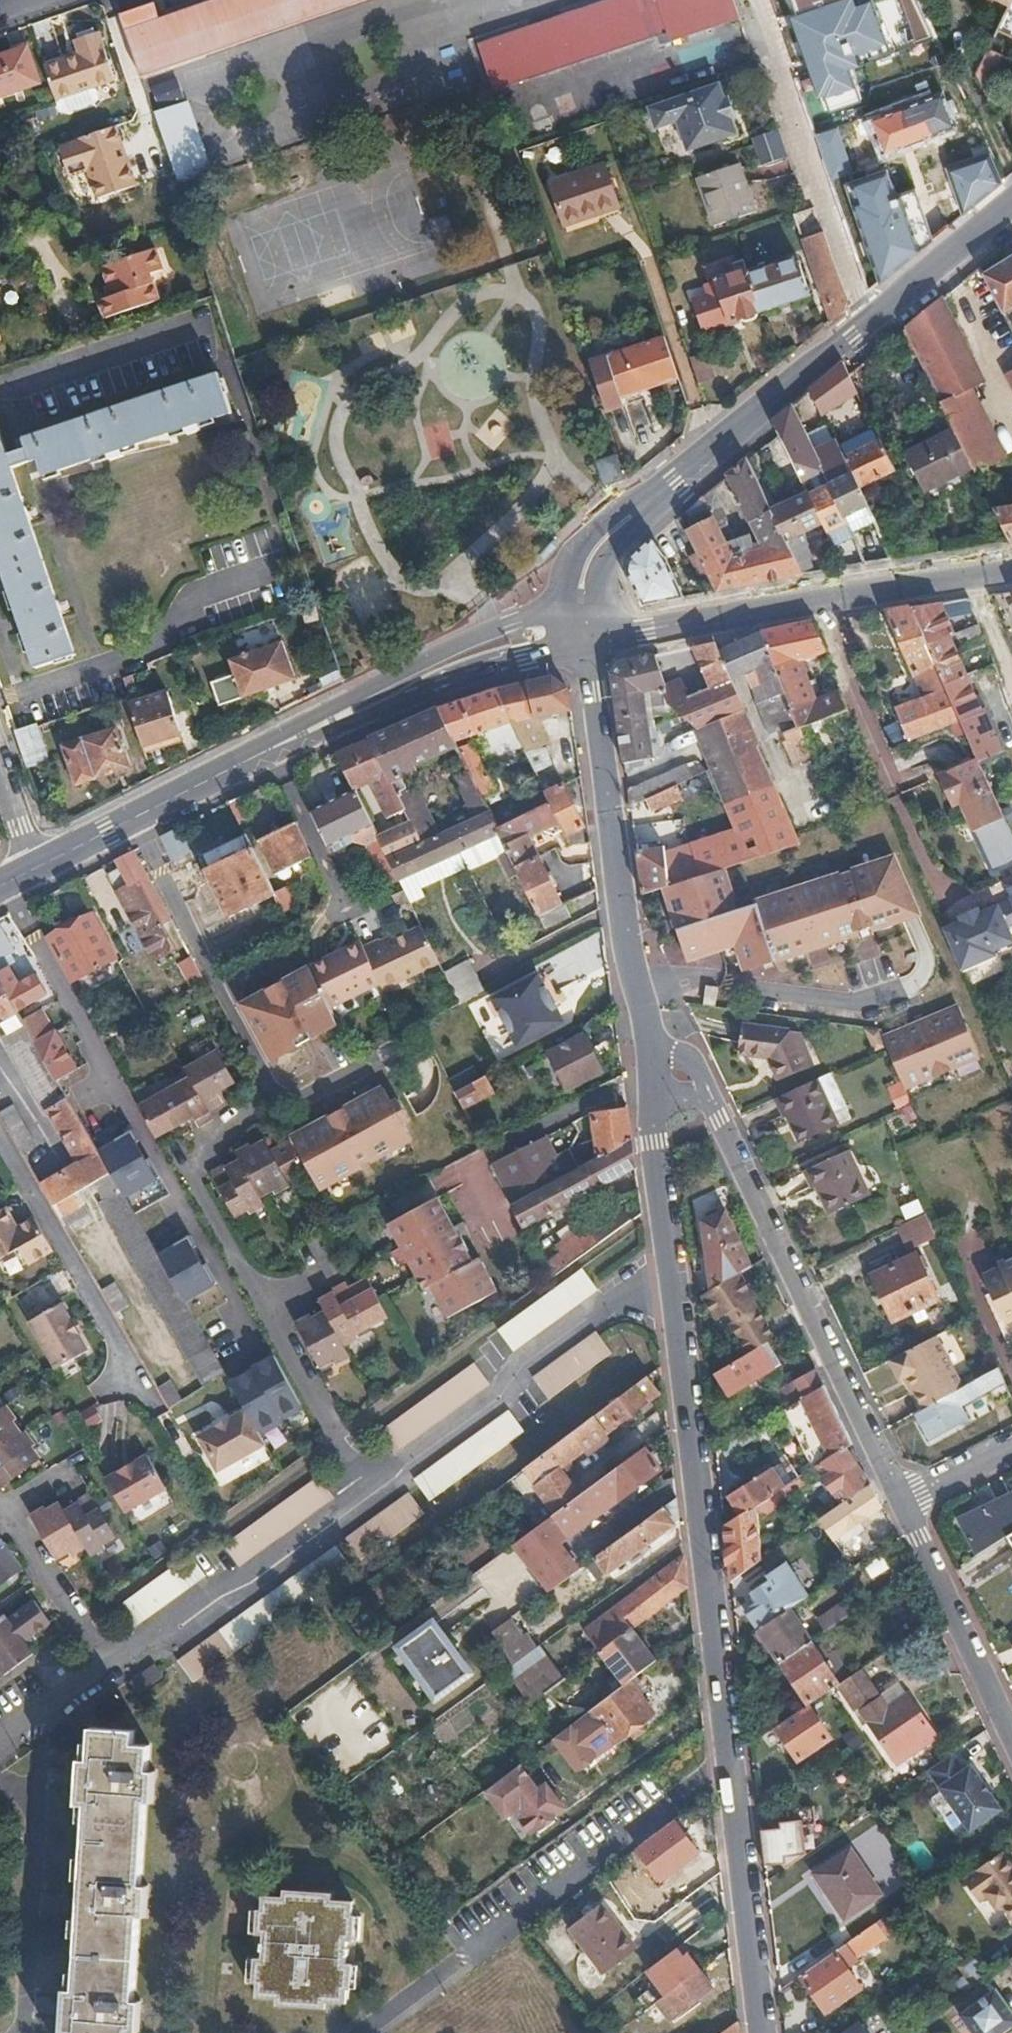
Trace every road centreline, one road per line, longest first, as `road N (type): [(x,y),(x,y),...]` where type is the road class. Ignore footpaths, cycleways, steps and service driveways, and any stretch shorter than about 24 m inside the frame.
road 1 (primary): [(579,635),(467,656),(33,872)]
road 2 (unclassified): [(655,1052),(713,1120),(895,1500)]
road 3 (tertiary): [(668,1287),(728,1783)]
road 4 (tertiary): [(871,321),(599,543),(580,575),(579,635)]
road 5 (residential): [(366,2032),(696,1791),(728,1783)]
road 6 (primary): [(1011,567),(579,635)]
road 7 (tertiary): [(579,635),(628,948),(655,1052)]
road 8 (residential): [(668,1287),(599,1311),(530,1362),(508,1391),(369,1494)]
road 9 (residential): [(753,0),(871,321)]
road 10 (residential): [(369,1494),(244,1593),(105,1669)]
road 11 (residential): [(23,1728),(36,1759),(17,2032)]
road 12 (unclassified): [(0,1132),(132,1366)]
road 13 (residential): [(898,1506),(1011,1743)]
road 14 (tertiary): [(728,1783),(760,2032)]
road 15 (tertiary): [(655,1052),(650,1144),(668,1287)]
road 16 (residential): [(369,1494),(268,1305)]
road 17 (residential): [(268,1305),(200,1189),(196,1162),(224,1125)]
road 18 (residential): [(105,1669),(4,1517)]
road 19 (tertiary): [(1011,207),(871,321)]
road 20 (residential): [(898,1506),(1011,1448)]

